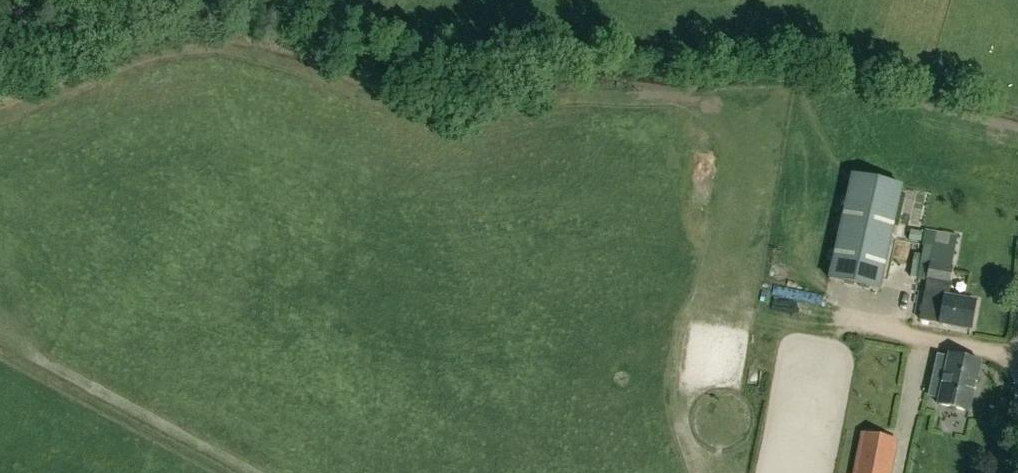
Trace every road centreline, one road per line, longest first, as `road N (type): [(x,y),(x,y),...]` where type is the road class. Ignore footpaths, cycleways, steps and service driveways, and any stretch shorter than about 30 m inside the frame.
road 1 (track): [(0,354),(222,472)]

